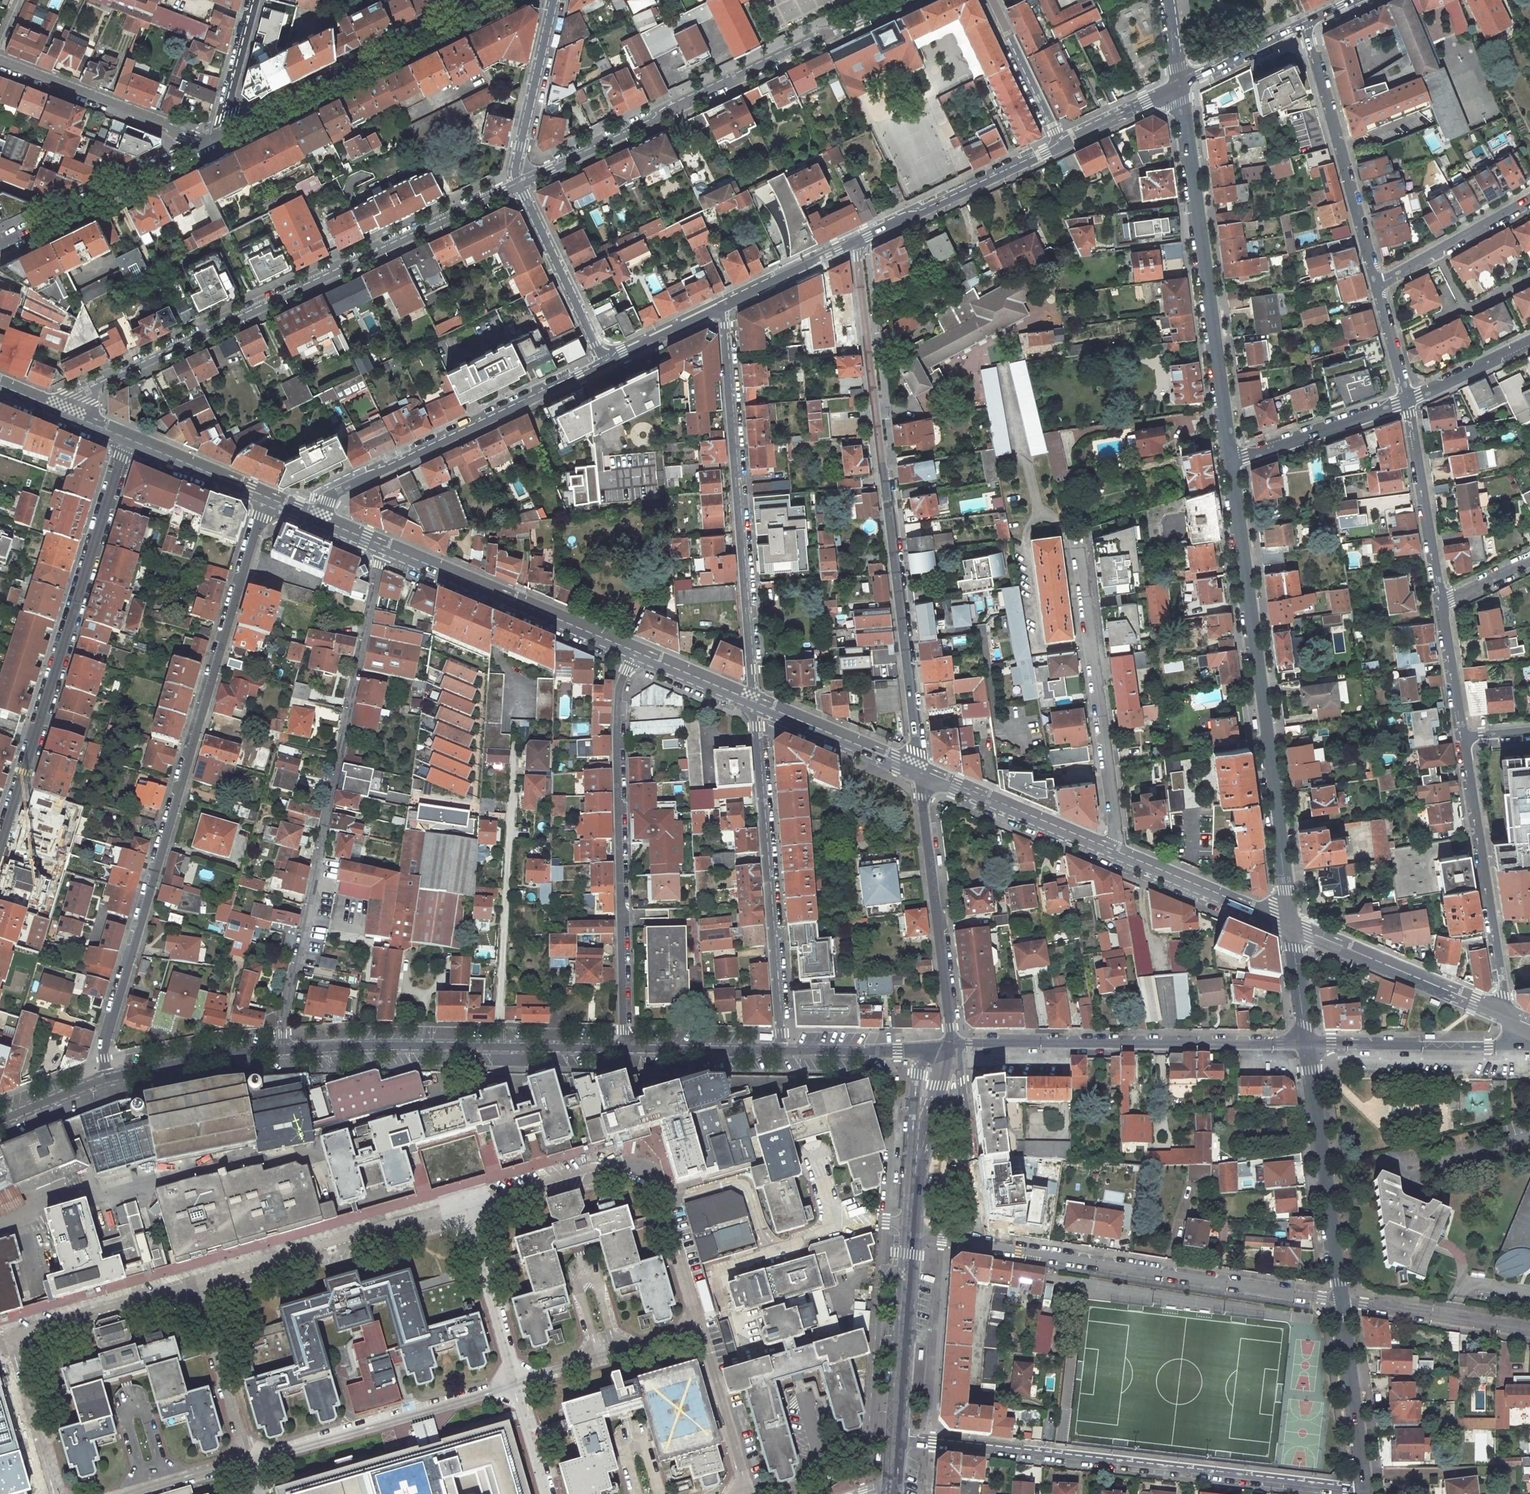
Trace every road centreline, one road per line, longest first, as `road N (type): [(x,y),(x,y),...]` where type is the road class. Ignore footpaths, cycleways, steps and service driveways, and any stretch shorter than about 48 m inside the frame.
road 1 (residential): [(265,500),(105,1043),(108,1079)]
road 2 (residential): [(918,773),(858,241)]
road 3 (residential): [(48,410),(519,183)]
road 4 (residential): [(282,1051),(384,550)]
road 5 (residential): [(1291,930),(1230,460)]
road 6 (residential): [(896,1439),(1364,1489)]
road 7 (residential): [(0,853),(125,442)]
road 8 (residential): [(519,183),(902,0)]
road 9 (residential): [(725,305),(754,706)]
road 10 (residential): [(623,1050),(618,737),(619,686),(632,654)]
road 11 (residential): [(1230,460),(1180,86)]
road 12 (residential): [(981,1246),(1341,1300)]
road 13 (residential): [(1305,1043),(952,1048)]
road 14 (residential): [(754,706),(783,1051)]
road 15 (residential): [(320,524),(339,491),(604,362)]
road 16 (residential): [(1119,857),(1077,533)]
road 17 (residential): [(515,725),(498,1048)]
road 18 (residential): [(496,0),(231,132)]
road 19 (residential): [(1504,1015),(1464,738)]
road 20 (residential): [(952,1048),(918,773)]
road 21 (residential): [(1376,286),(1305,24)]
road 22 (secondary): [(384,550),(632,654)]
road 23 (residential): [(1341,1300),(1305,1043)]
road 24 (residential): [(211,142),(0,244)]
road 25 (secondary): [(1291,930),(1504,1015)]
road 26 (residential): [(0,61),(211,142)]
road 27 (residential): [(1529,1044),(1305,1043)]
road 28 (residential): [(858,241),(1059,144)]
road 29 (secondary): [(918,773),(1119,857)]
road 30 (residential): [(498,1048),(282,1051)]
road 31 (residential): [(896,1439),(913,1234)]
road 32 (residential): [(1440,602),(1406,400)]
road 33 (residential): [(519,183),(604,362)]
road 34 (residential): [(1529,1331),(1341,1300)]
road 35 (residential): [(1364,1489),(1341,1300)]
road 36 (residential): [(555,0),(520,147),(519,183)]
road 37 (secondary): [(1119,857),(1291,930)]
road 38 (residential): [(1230,460),(1406,400)]
road 39 (secondary): [(754,706),(918,773)]
road 40 (residential): [(282,1051),(108,1079)]
road 41 (residential): [(1376,286),(1529,200)]
road 42 (residential): [(952,1048),(783,1051)]
road 43 (residential): [(783,1051),(623,1050)]
road 44 (residential): [(1059,144),(992,0)]
road 45 (secondary): [(125,442),(265,500)]
road 46 (residential): [(725,305),(858,241)]
road 47 (residential): [(1180,86),(1305,24)]
road 48 (residential): [(231,132),(222,114),(254,0)]
road 49 (residential): [(1464,738),(1440,602)]
road 50 (residential): [(963,1110),(981,1246)]
road 51 (residential): [(1406,400),(1529,342)]
road 52 (residential): [(1059,144),(1180,86)]
road 53 (residential): [(604,362),(725,305)]
road 54 (secondary): [(632,654),(754,706)]
road 55 (residential): [(913,1234),(924,1106)]
road 56 (residential): [(623,1050),(498,1048)]

